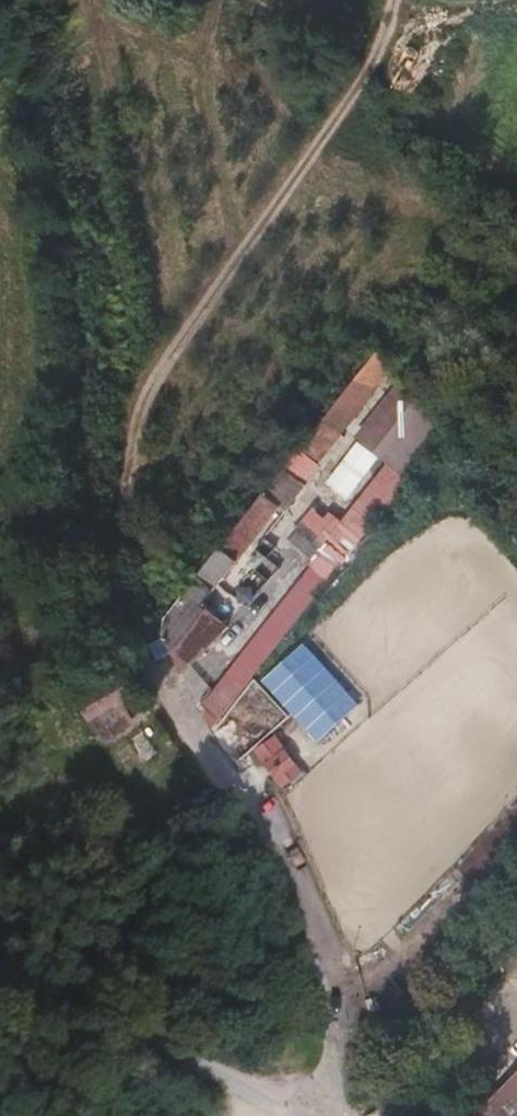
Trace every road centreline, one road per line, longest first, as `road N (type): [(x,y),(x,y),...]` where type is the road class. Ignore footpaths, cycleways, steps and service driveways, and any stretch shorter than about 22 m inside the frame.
road 1 (unclassified): [(0,959),(62,1001),(285,1115)]

